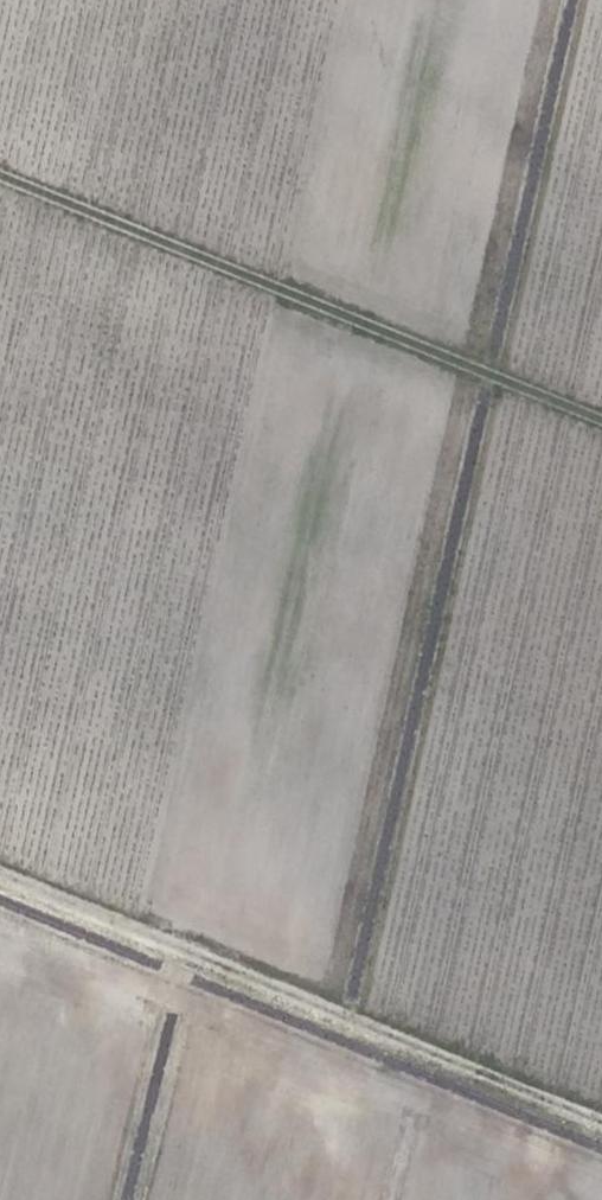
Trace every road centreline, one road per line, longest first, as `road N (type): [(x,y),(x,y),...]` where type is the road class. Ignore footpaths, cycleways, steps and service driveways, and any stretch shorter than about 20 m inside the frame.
road 1 (track): [(601,1124),(0,876)]
road 2 (track): [(0,175),(601,419)]

